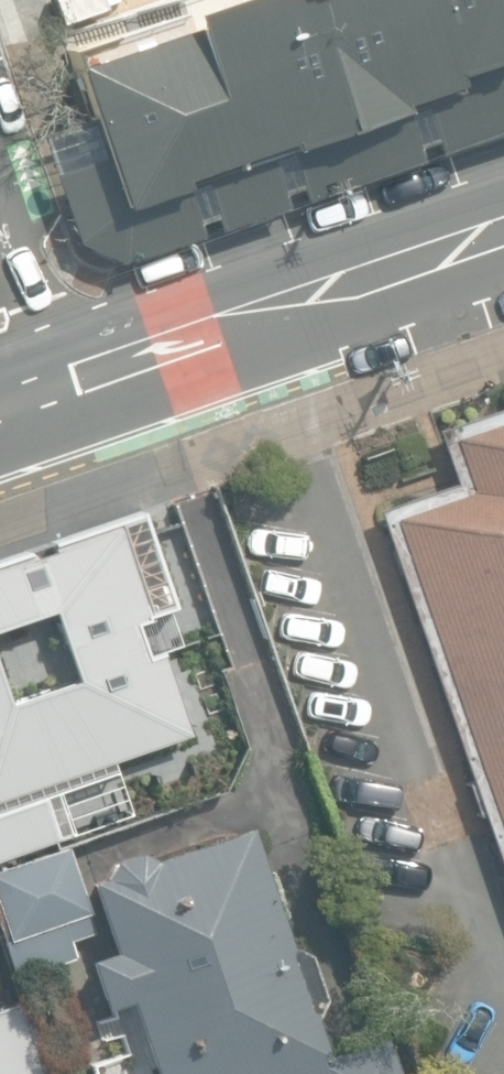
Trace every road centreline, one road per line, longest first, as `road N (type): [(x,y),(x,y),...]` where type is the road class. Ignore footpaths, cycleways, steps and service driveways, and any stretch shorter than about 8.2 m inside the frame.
road 1 (secondary): [(503,236),(24,405)]

